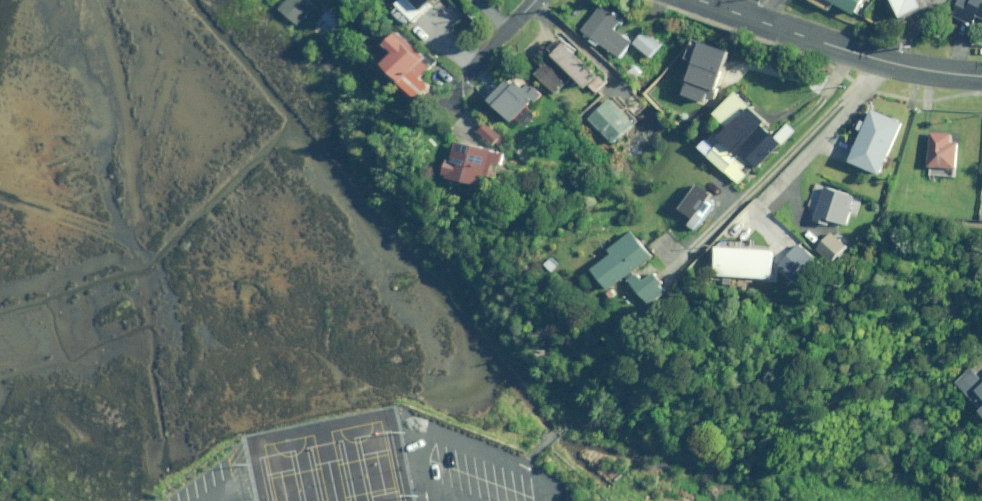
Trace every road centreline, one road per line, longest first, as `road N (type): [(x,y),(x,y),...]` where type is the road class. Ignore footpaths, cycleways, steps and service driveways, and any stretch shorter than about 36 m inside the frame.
road 1 (residential): [(703,0),(880,60),(981,75)]
road 2 (residential): [(536,0),(450,104)]

